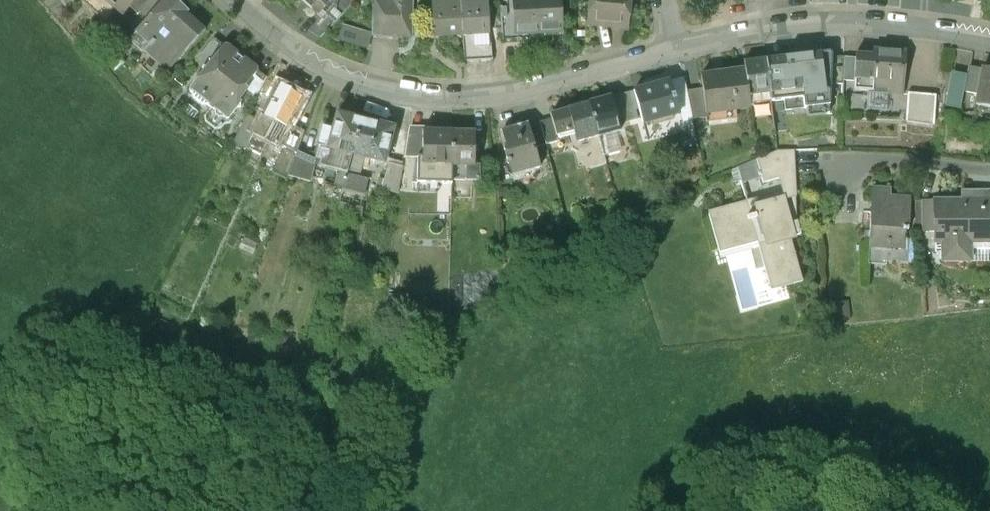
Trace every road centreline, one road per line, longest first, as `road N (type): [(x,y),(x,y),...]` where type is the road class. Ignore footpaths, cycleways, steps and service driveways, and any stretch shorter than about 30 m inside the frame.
road 1 (residential): [(239,0),(308,55),(352,76),(408,97),(466,106),(674,51)]
road 2 (residential): [(674,51),(845,21),(989,38)]
road 3 (residential): [(989,161),(880,151),(840,157)]

